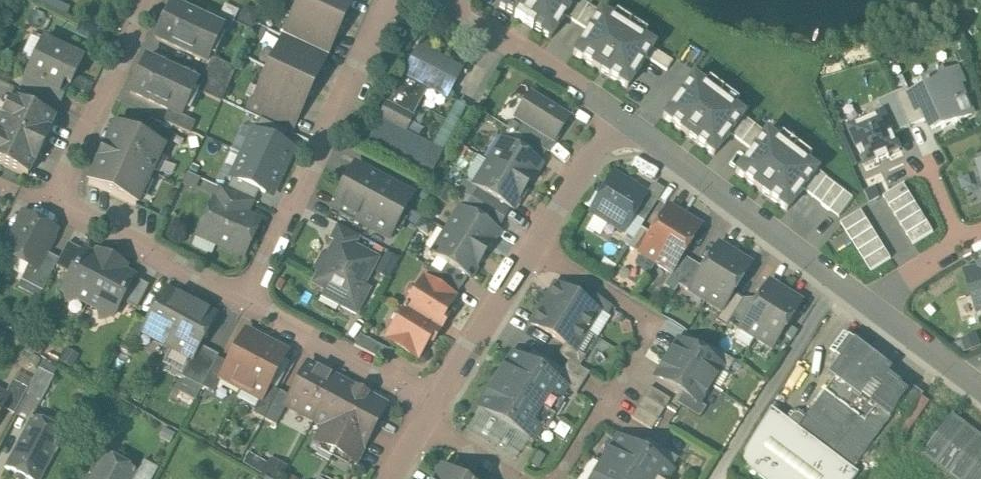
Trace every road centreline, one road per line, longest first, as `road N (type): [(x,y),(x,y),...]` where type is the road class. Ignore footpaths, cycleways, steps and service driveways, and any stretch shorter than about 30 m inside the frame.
road 1 (residential): [(247,304),(57,201),(153,0)]
road 2 (residential): [(390,0),(247,304)]
road 3 (residential): [(618,117),(871,304)]
road 4 (residential): [(533,245),(648,318),(651,335),(613,391)]
road 5 (residential): [(433,0),(618,117)]
road 6 (residential): [(430,405),(247,304)]
road 7 (residential): [(430,405),(533,245)]
road 8 (residential): [(533,245),(618,117)]
road 9 (residential): [(871,304),(980,394)]
road 10 (residential): [(871,304),(980,235)]

